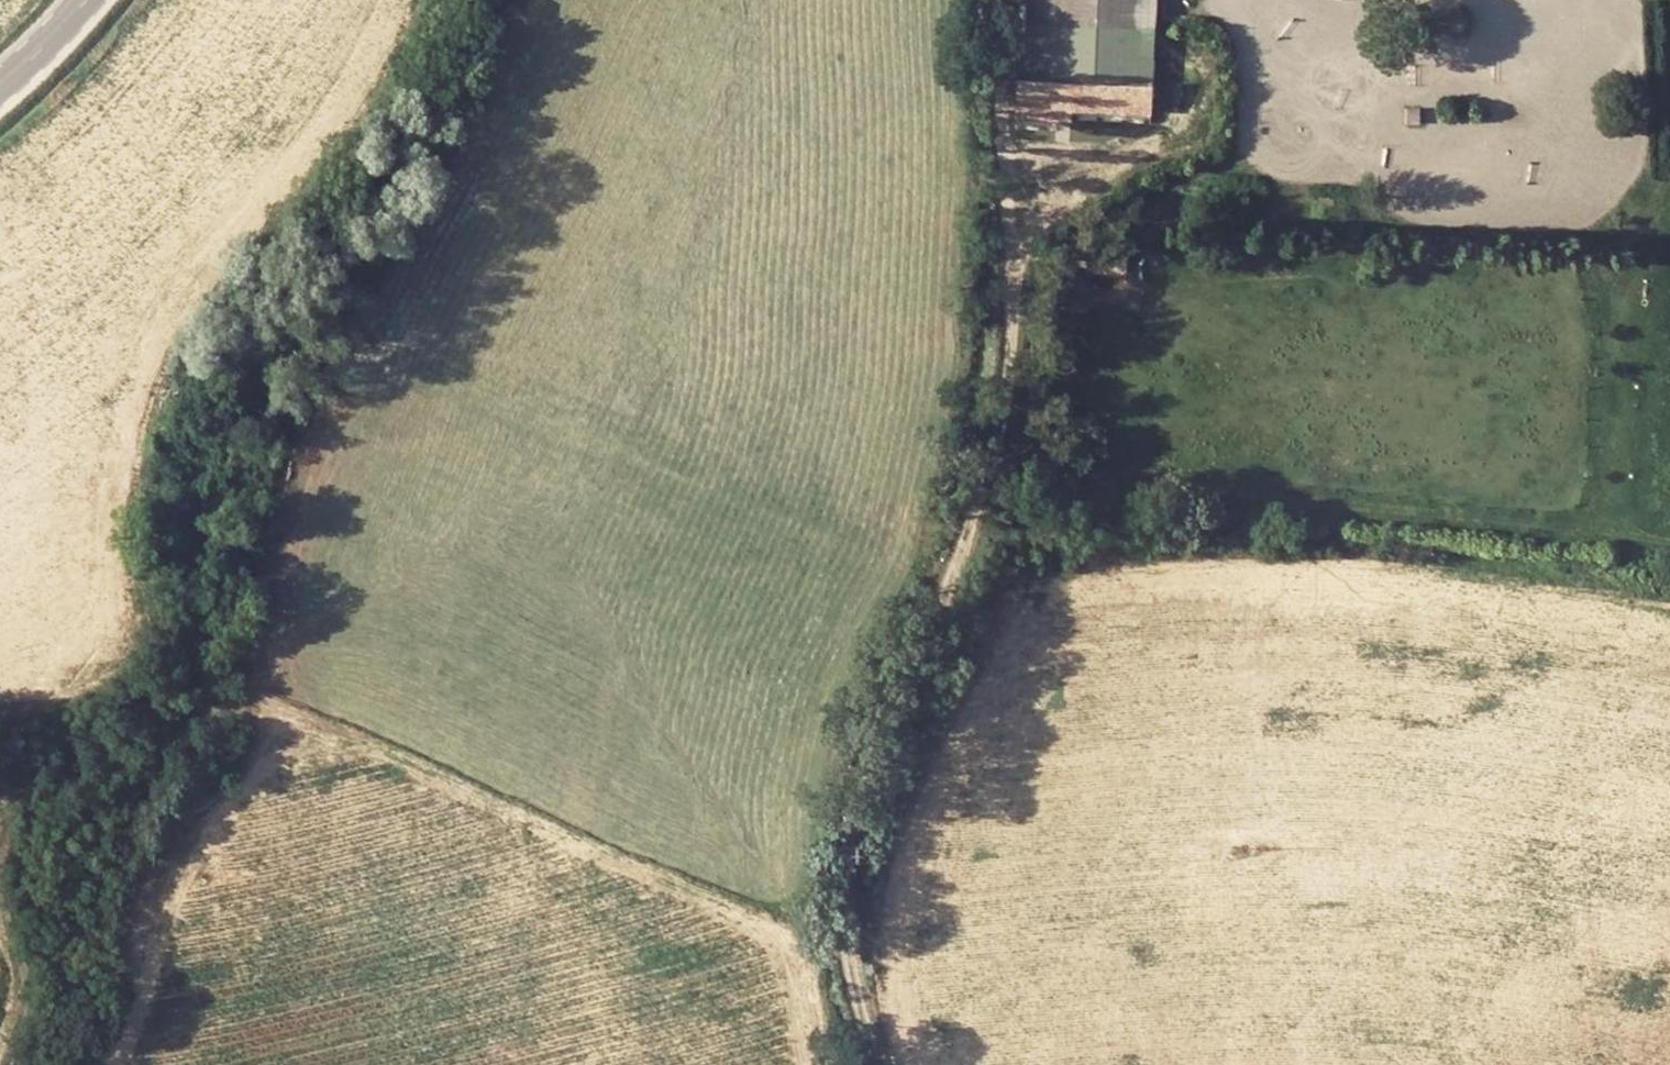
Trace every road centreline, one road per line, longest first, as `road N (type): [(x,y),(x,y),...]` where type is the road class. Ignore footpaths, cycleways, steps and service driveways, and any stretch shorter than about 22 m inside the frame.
road 1 (track): [(1006,0),(1011,369),(979,504),(859,797),(847,878),(852,974),(879,1064)]

